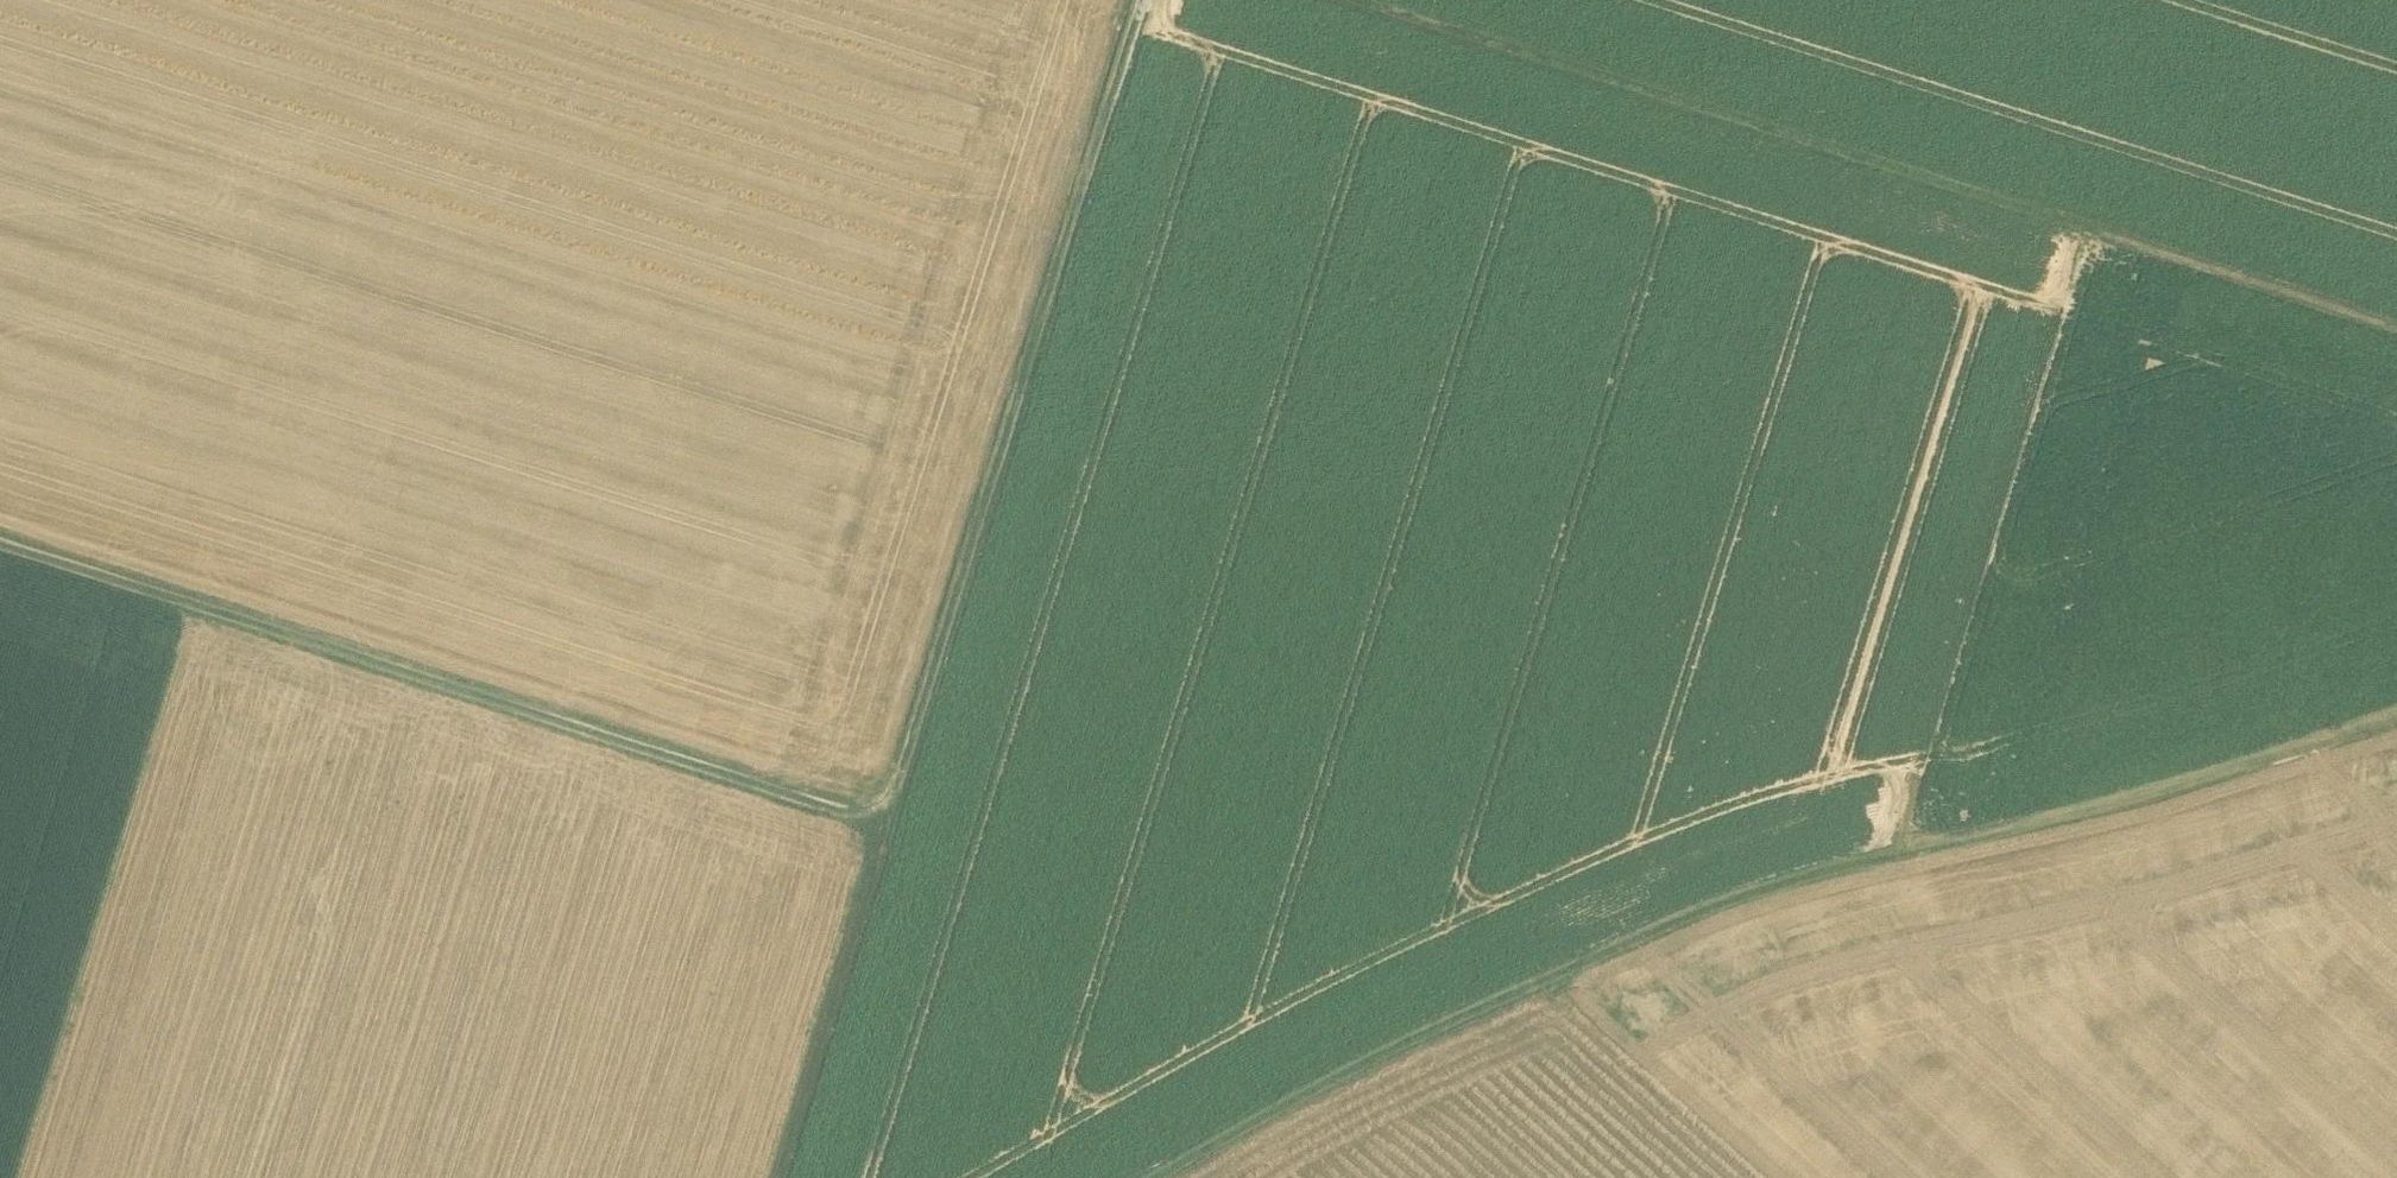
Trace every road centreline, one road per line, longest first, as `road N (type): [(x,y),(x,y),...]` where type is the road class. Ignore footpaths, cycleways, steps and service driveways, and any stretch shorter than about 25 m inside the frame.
road 1 (track): [(2396,713),(2155,794),(1793,872),(1684,910),(1365,1053),(1154,1177)]
road 2 (track): [(779,1177),(1140,0)]
road 3 (track): [(1351,0),(2396,329)]
road 4 (track): [(883,830),(0,546)]

